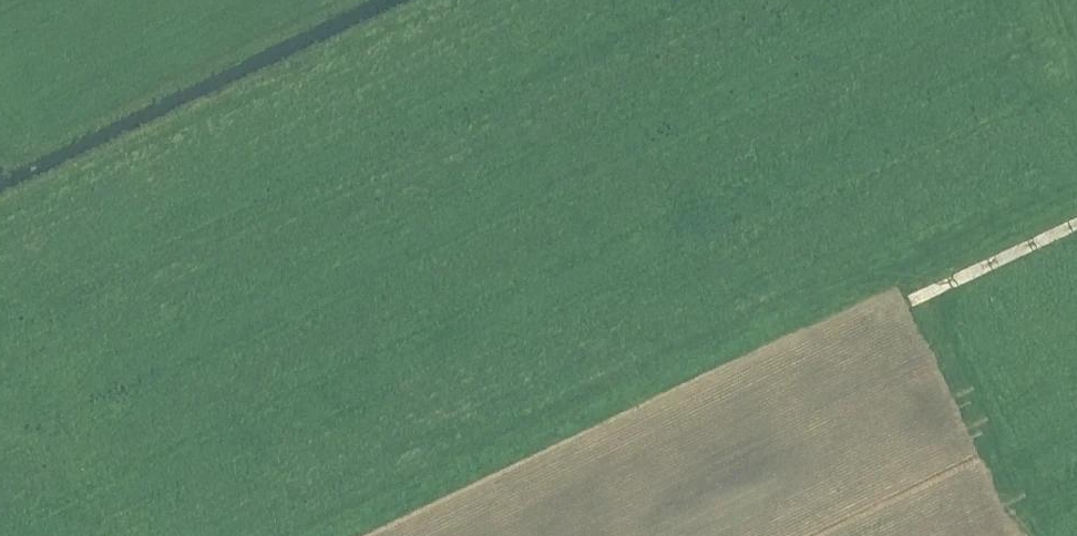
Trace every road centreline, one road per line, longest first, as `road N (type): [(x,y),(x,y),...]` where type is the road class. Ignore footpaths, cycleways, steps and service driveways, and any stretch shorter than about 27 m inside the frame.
road 1 (track): [(1076,221),(886,311)]

